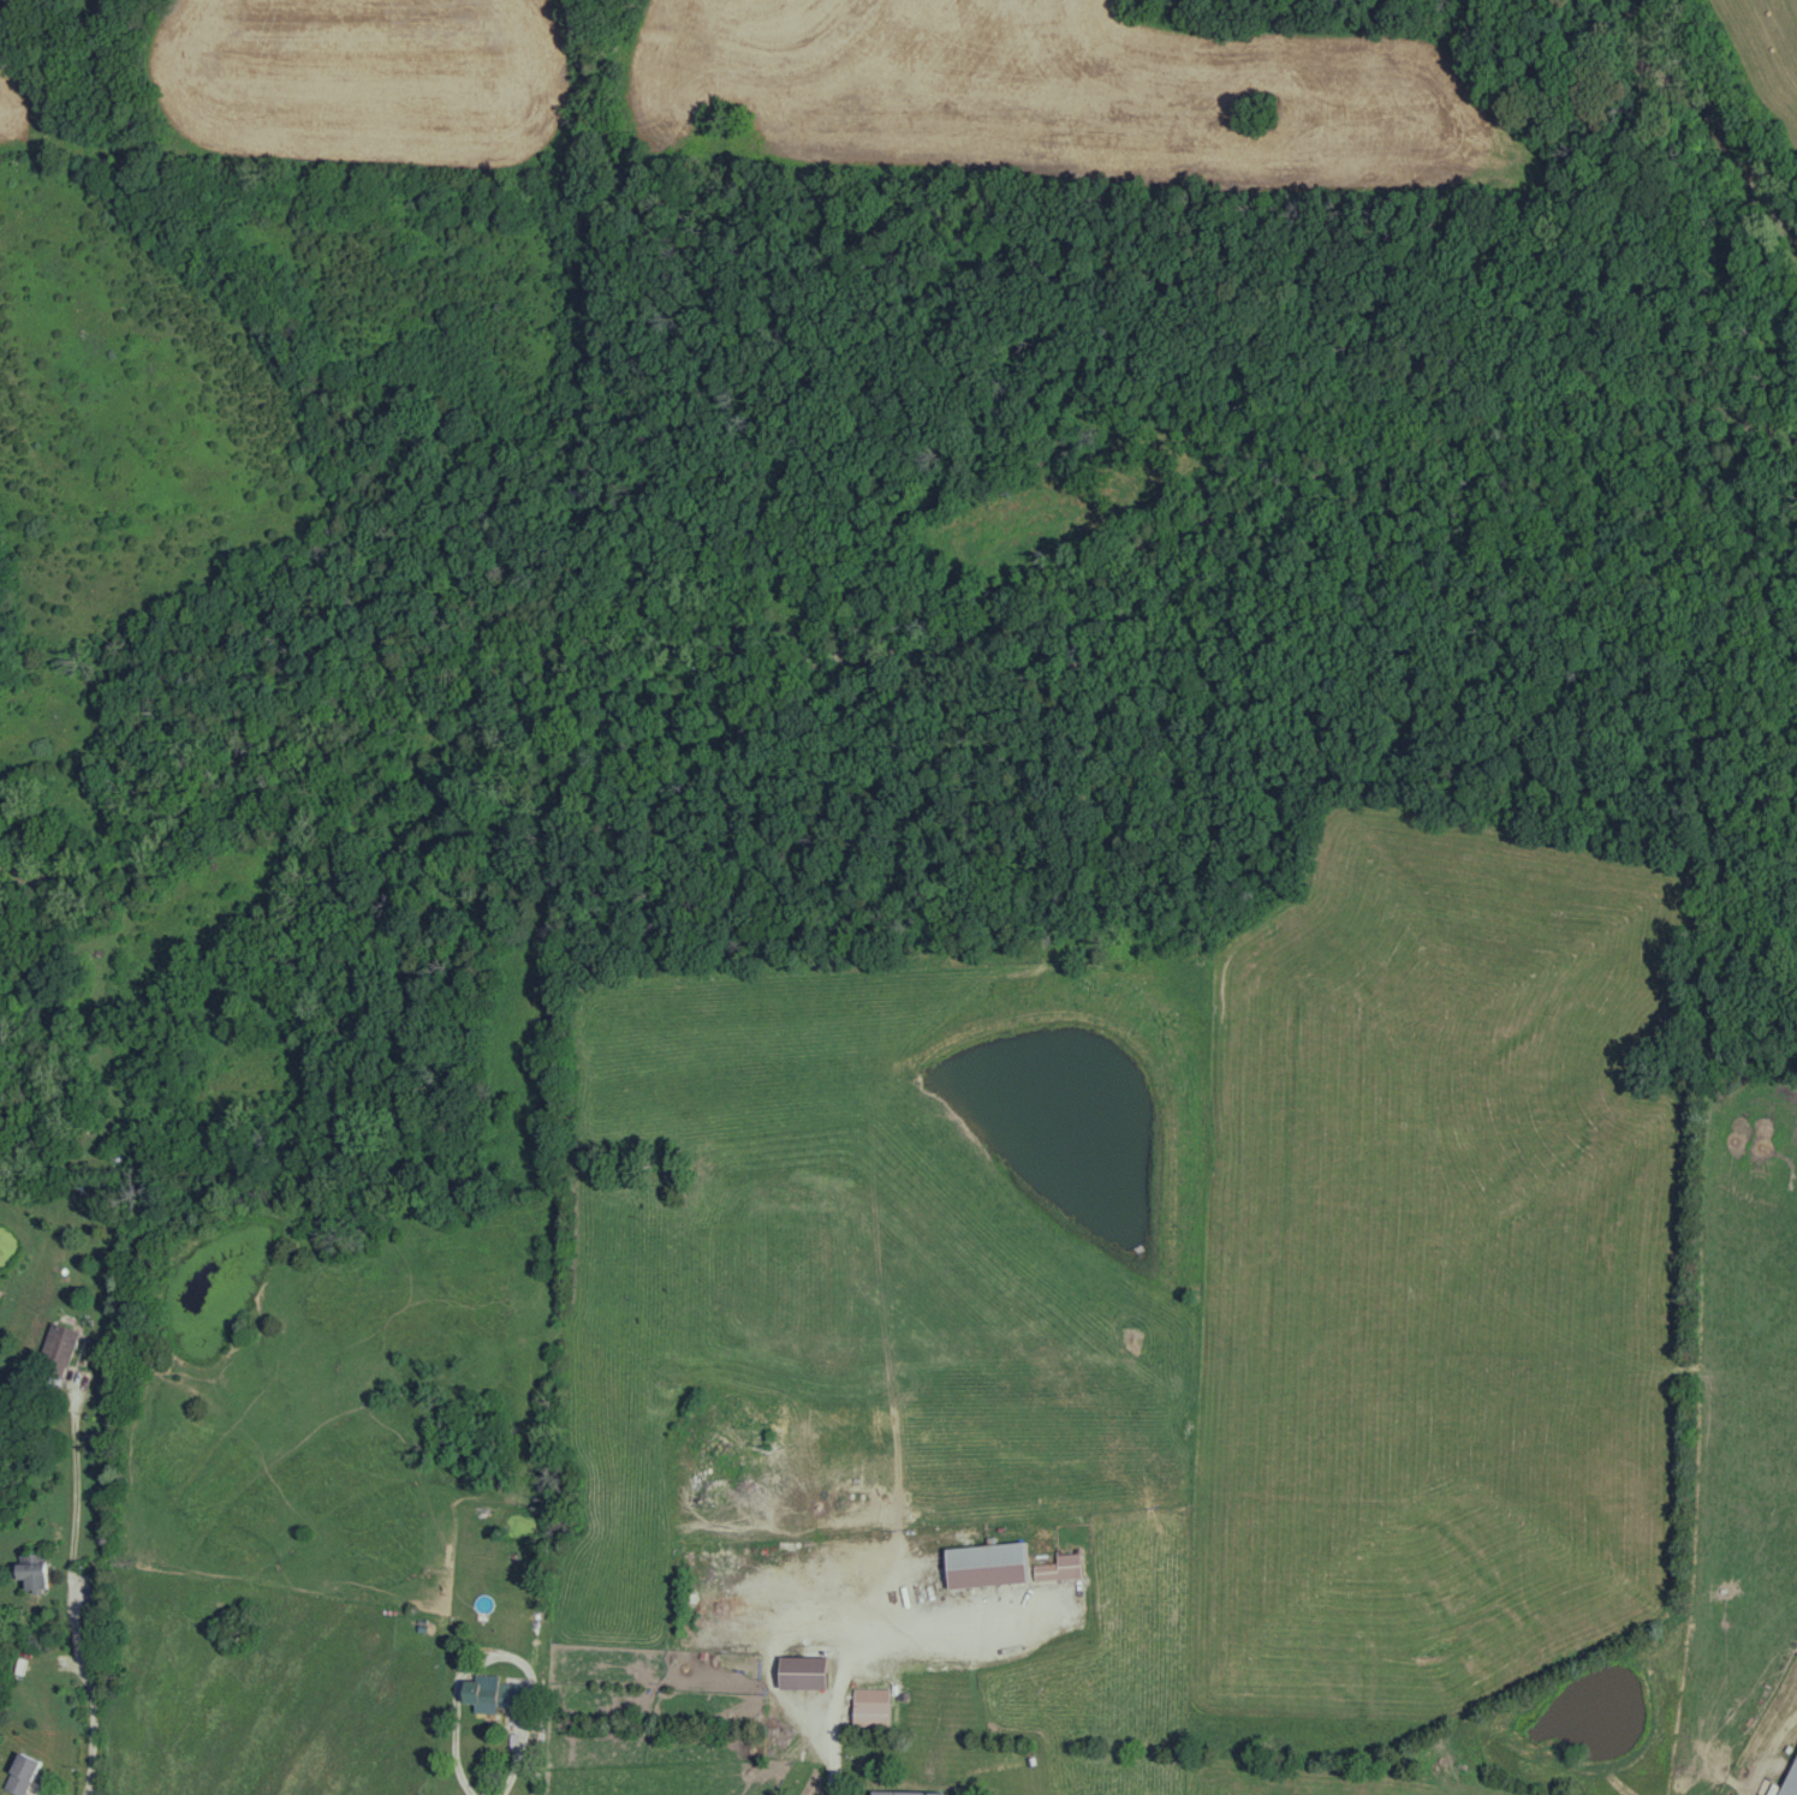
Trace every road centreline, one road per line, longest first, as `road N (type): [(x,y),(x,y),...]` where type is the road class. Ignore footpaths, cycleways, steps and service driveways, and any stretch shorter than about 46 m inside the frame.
road 1 (residential): [(94,1794),(99,1716),(81,1627),(79,1394)]

